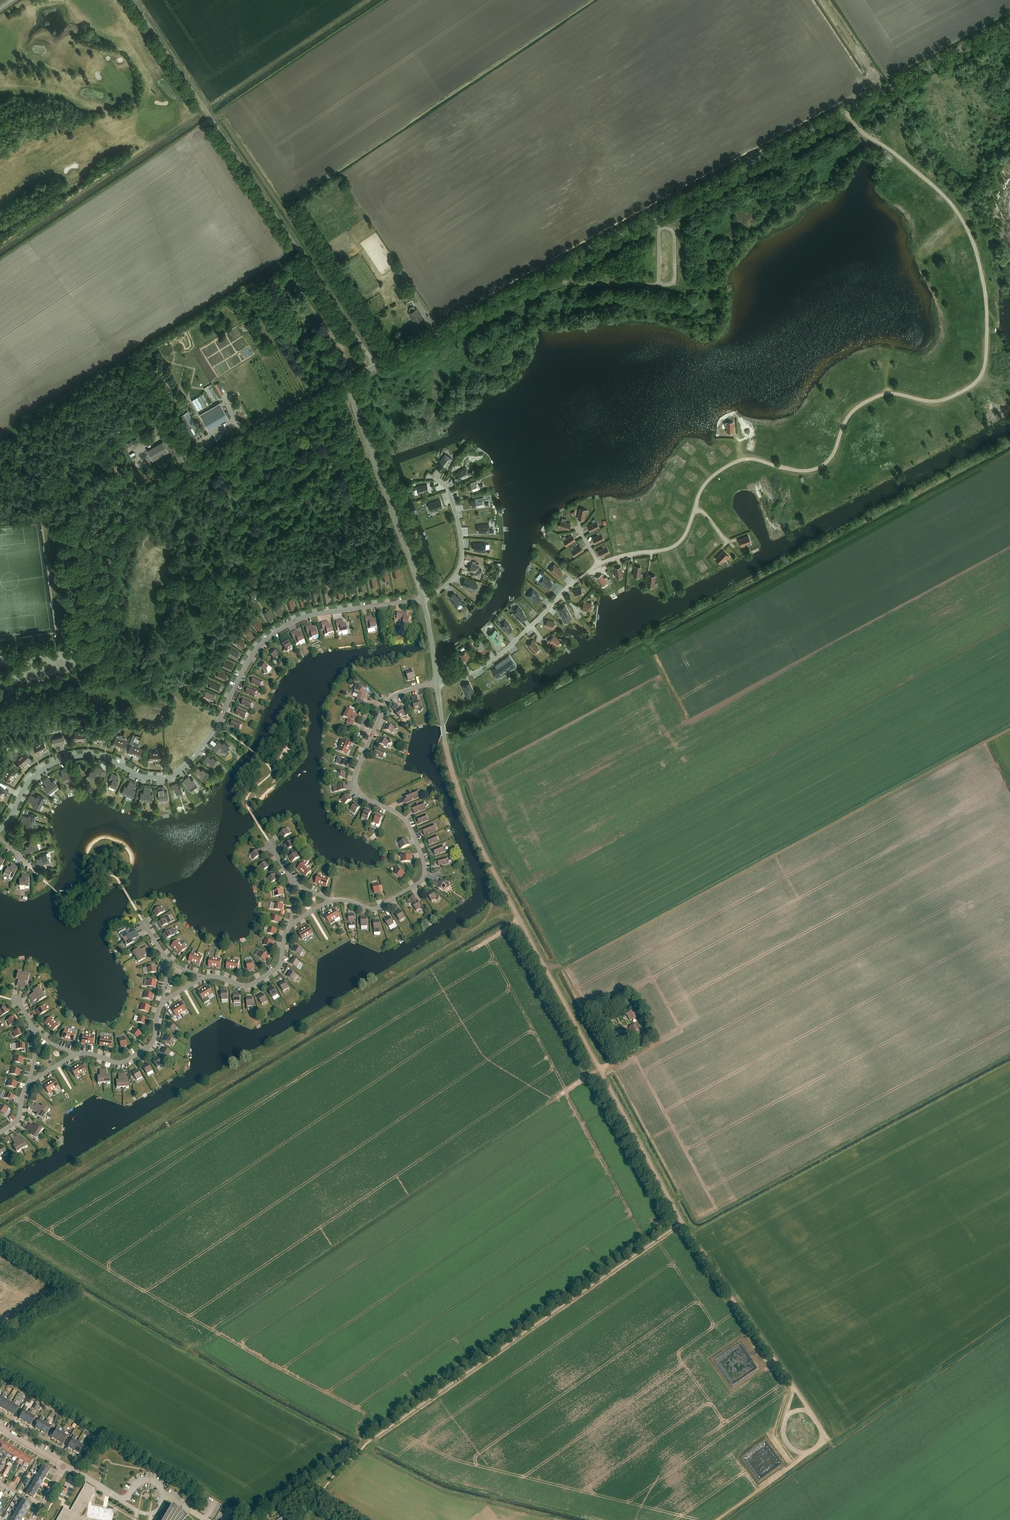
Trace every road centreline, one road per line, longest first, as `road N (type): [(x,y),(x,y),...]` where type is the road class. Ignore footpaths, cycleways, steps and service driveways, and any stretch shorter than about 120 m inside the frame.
road 1 (unclassified): [(445,735),(480,845),(682,1222),(794,1389)]
road 2 (residential): [(695,509),(705,483),(735,462),(811,471),(832,457),(846,419),(863,403),(891,394),(946,399),(984,369),(985,297),(966,226),(937,189),(859,130)]
road 3 (residential): [(0,830),(35,776),(70,759),(98,757),(146,779),(180,771),(212,734),(257,650),(296,620),(423,599)]
road 4 (unclassified): [(376,367),(845,111)]
road 5 (unclassified): [(0,700),(68,682),(90,665),(101,646),(111,555),(138,509),(347,383)]
road 6 (unclassified): [(376,367),(133,0)]
road 7 (residential): [(333,900),(379,908),(424,876),(408,825),(362,796),(355,779),(389,700),(437,683)]
road 8 (unclassified): [(423,599),(347,383)]
road 9 (residential): [(437,683),(501,654),(598,564)]
road 10 (unclassified): [(845,111),(1009,22)]
road 11 (residential): [(423,599),(450,583),(461,563),(448,490),(433,478)]
road 12 (residential): [(34,1519),(66,1466),(0,1428)]
road 13 (residential): [(79,1054),(125,1062),(152,1045),(169,999)]
road 14 (residential): [(200,977),(257,981),(275,971),(291,926)]
road 15 (residential): [(598,564),(676,544),(695,509)]

